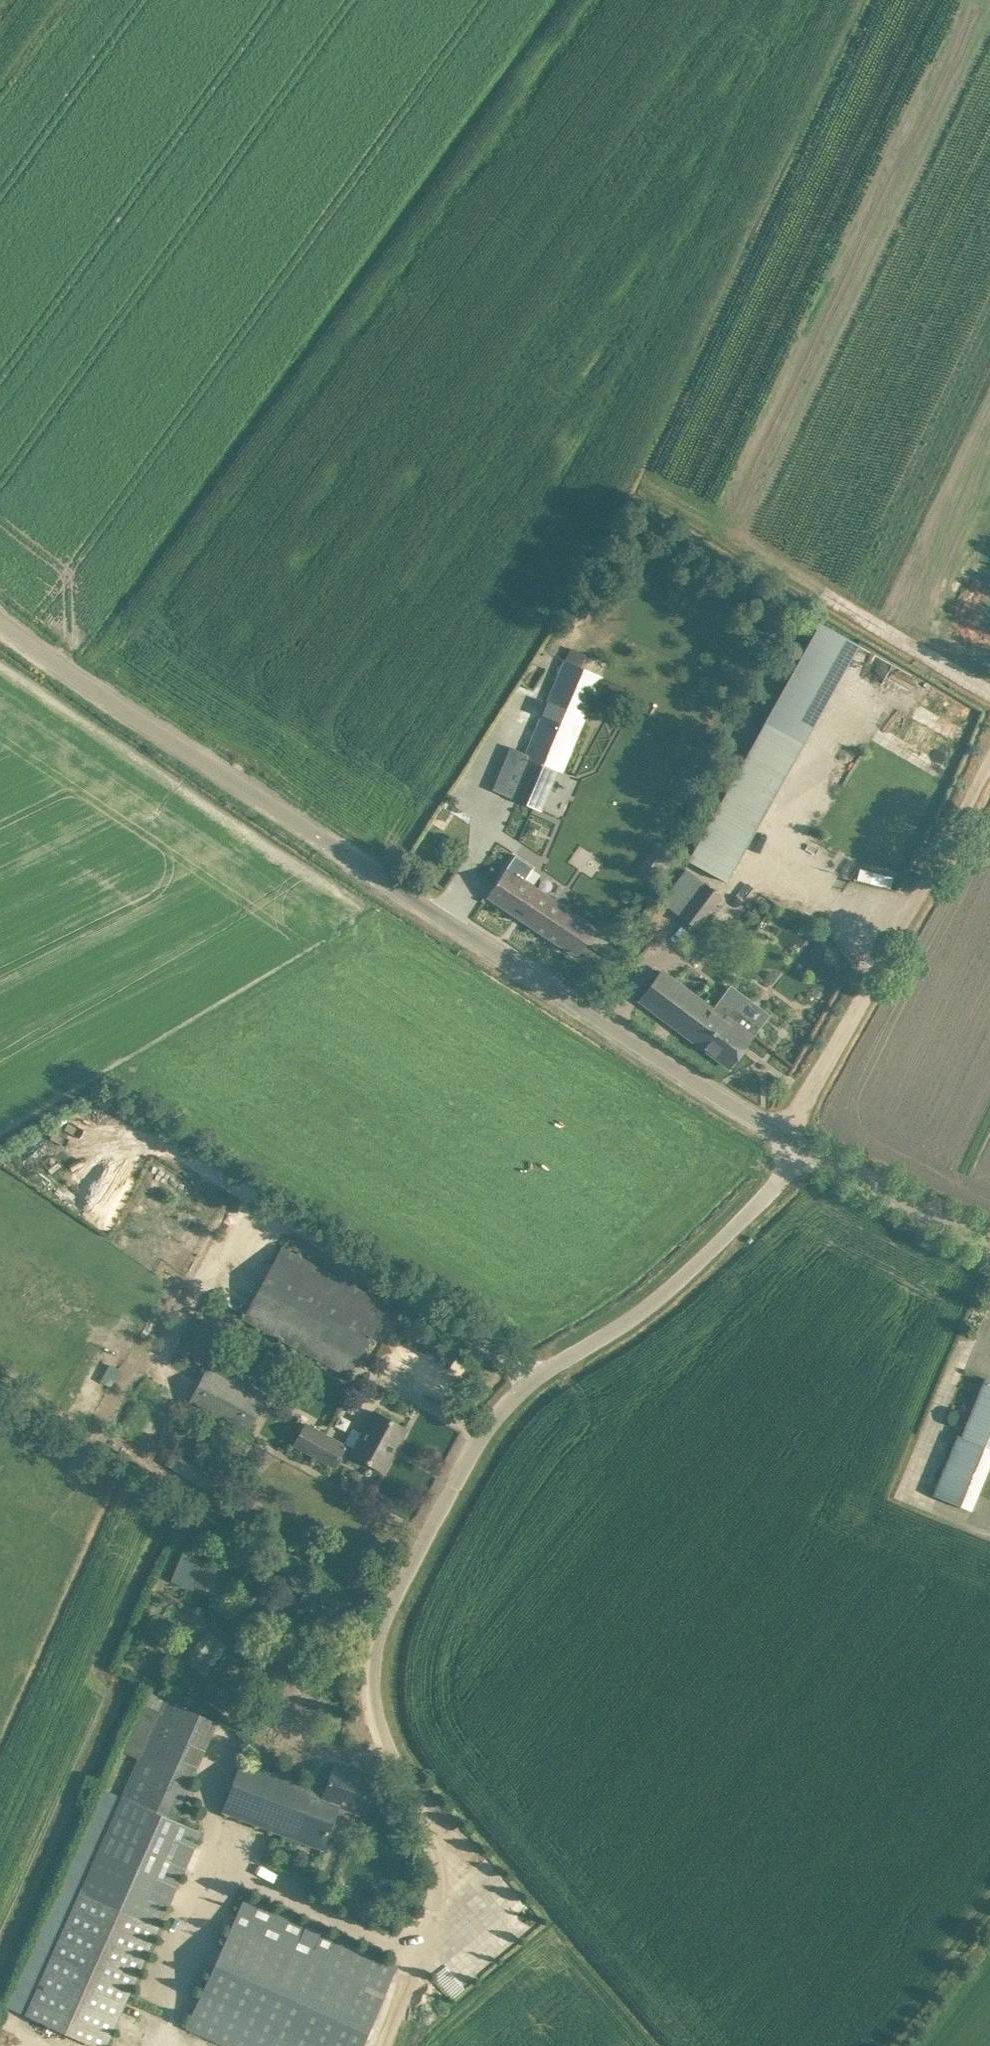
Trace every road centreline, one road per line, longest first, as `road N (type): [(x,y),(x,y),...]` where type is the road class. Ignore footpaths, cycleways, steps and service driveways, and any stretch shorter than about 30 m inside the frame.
road 1 (unclassified): [(804,1150),(132,734),(0,640)]
road 2 (unclassified): [(434,1910),(432,1848),(371,1699),(369,1666),(387,1612),(480,1432),(674,1293),(804,1150)]
road 3 (track): [(782,1135),(989,786)]
road 4 (unclassified): [(989,1242),(804,1150)]
road 5 (track): [(391,2045),(434,1910)]

